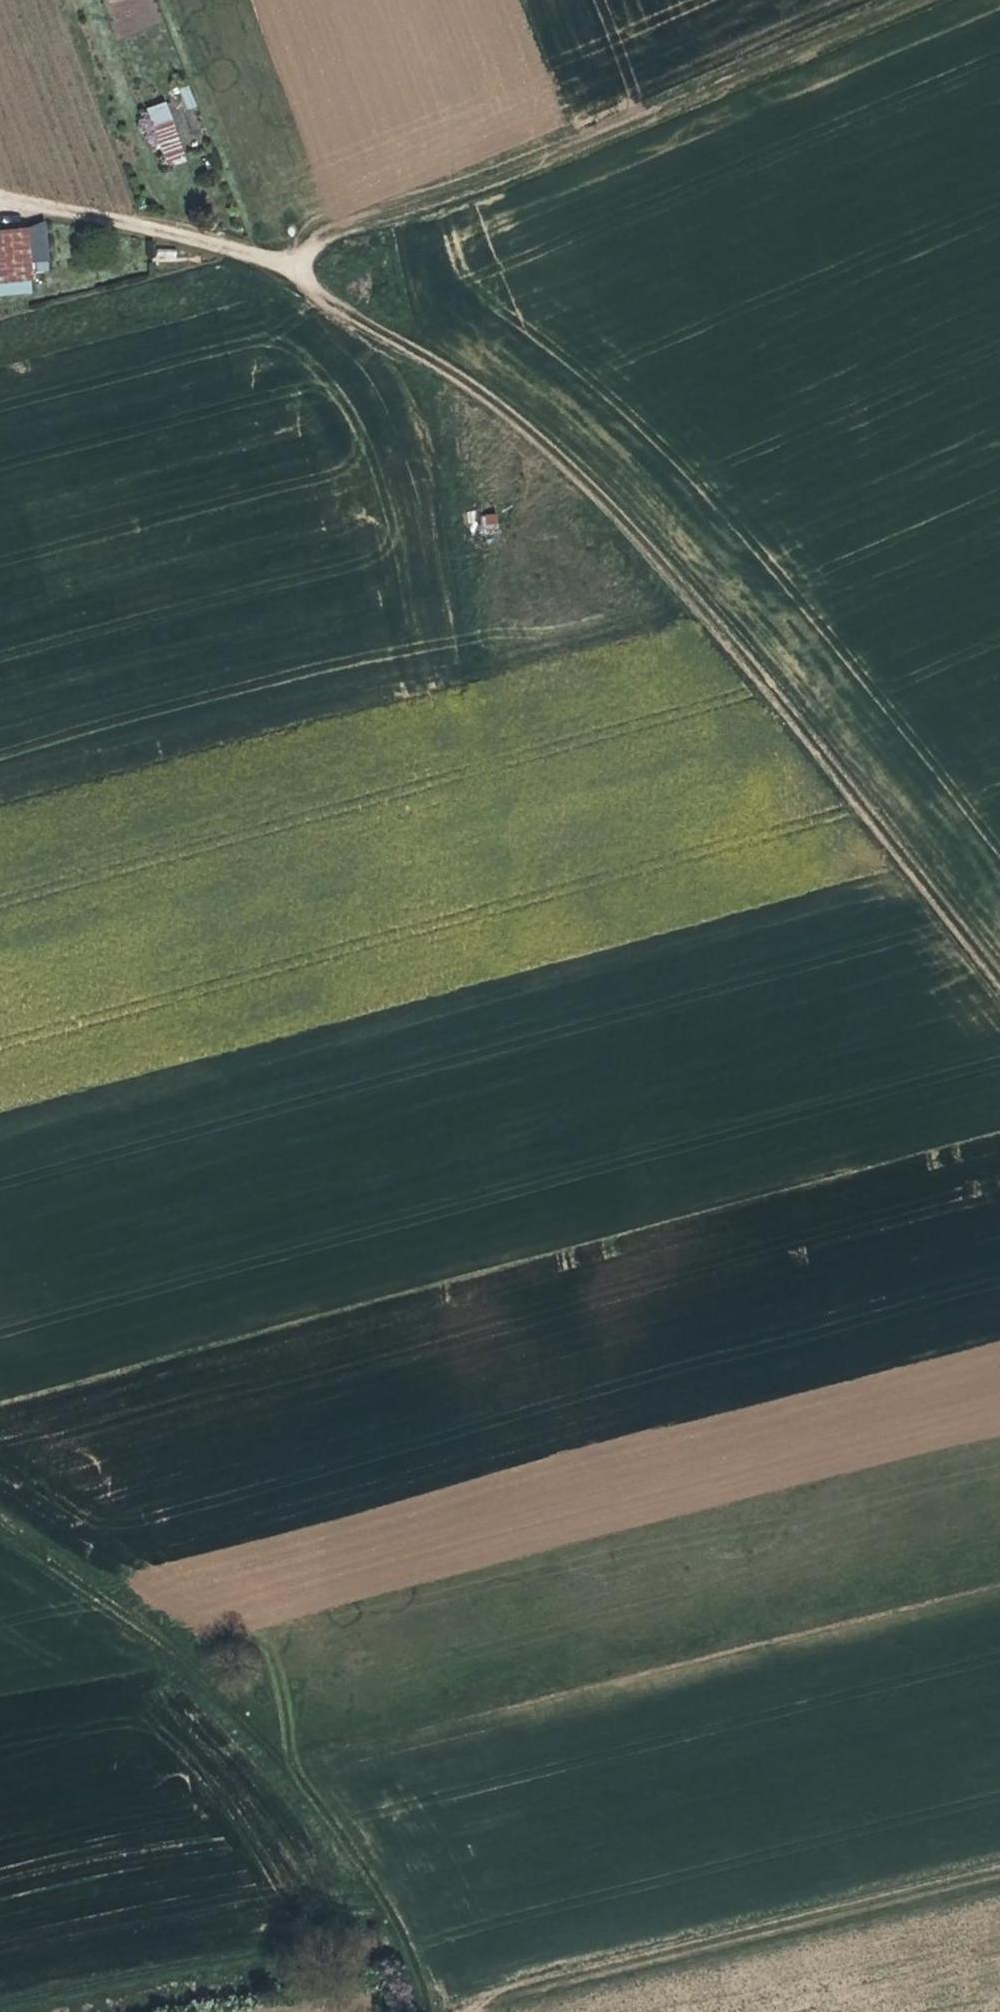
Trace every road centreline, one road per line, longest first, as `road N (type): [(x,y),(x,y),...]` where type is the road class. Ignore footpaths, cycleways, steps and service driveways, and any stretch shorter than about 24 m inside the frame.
road 1 (track): [(999,982),(726,648),(539,445),(279,262),(0,200)]
road 2 (track): [(431,2011),(360,1857),(217,1684),(0,1528)]
road 3 (track): [(319,246),(927,0)]
road 4 (track): [(525,2011),(589,1972),(999,1867)]

